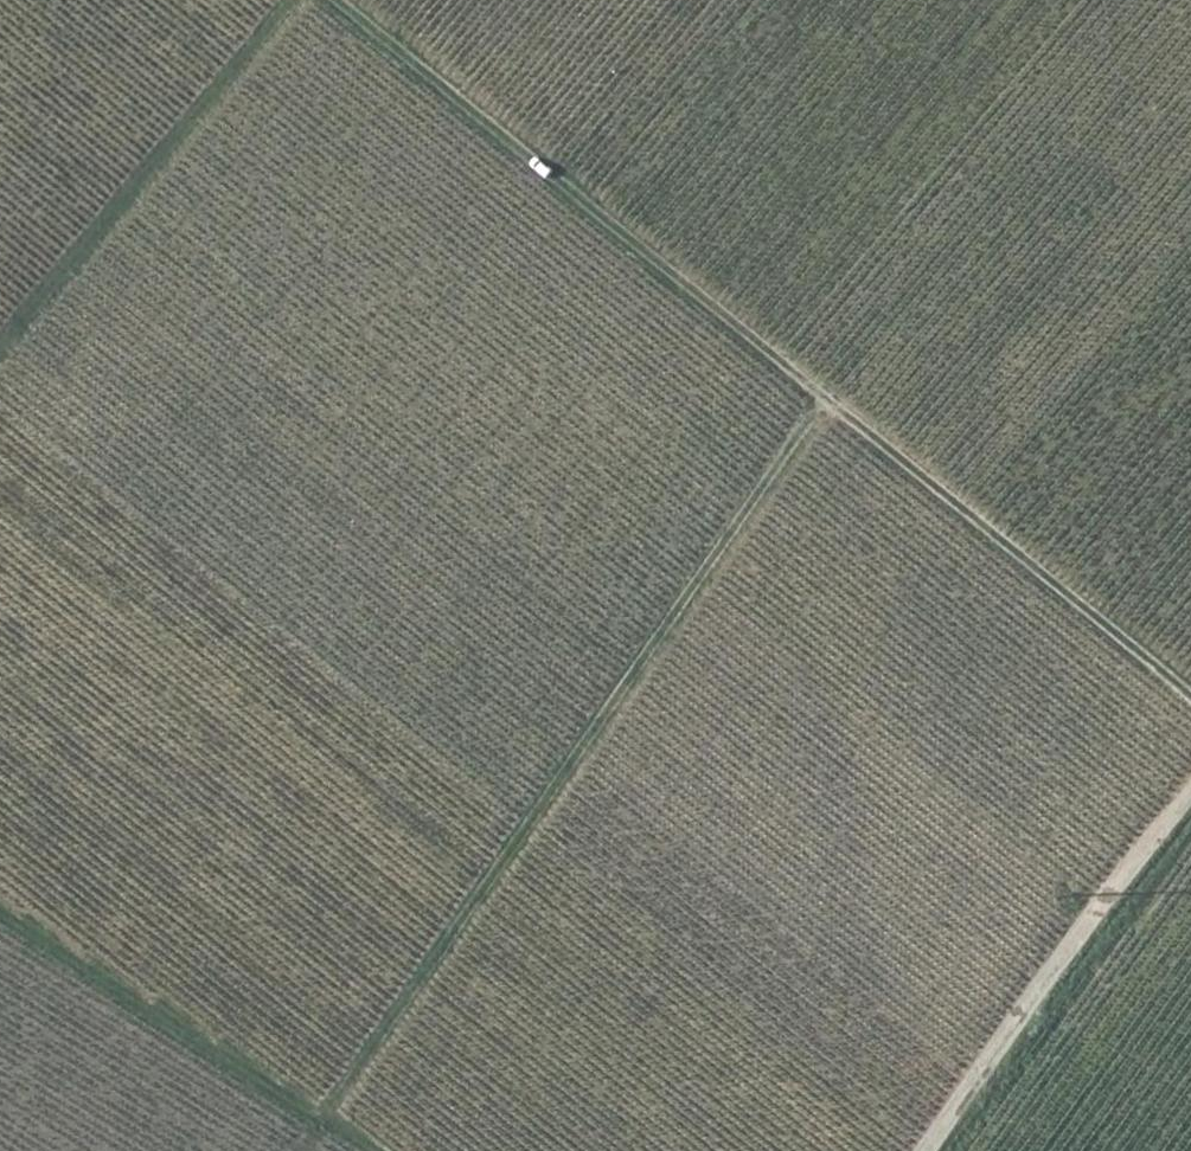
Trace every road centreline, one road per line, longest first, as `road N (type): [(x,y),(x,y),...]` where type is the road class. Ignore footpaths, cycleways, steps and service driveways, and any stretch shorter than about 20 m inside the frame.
road 1 (track): [(327,0),(1190,699)]
road 2 (track): [(820,401),(303,1150)]
road 3 (track): [(0,350),(287,0)]
road 4 (track): [(1190,794),(1008,1026),(923,1150)]
road 5 (track): [(372,1150),(0,907)]
road 6 (track): [(738,0),(571,196)]

